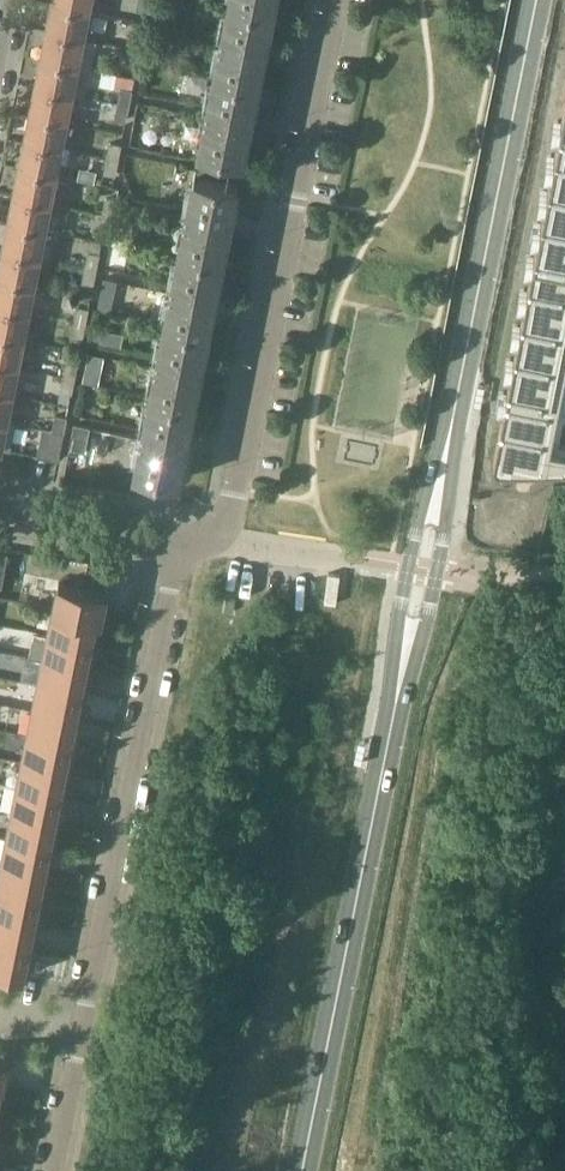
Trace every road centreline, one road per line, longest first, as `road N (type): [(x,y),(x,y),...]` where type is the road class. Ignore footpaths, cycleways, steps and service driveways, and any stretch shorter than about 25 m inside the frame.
road 1 (residential): [(50,1170),(179,544)]
road 2 (residential): [(179,544),(220,535),(237,487),(340,0)]
road 3 (secondary): [(301,1170),(404,675)]
road 4 (secondary): [(442,473),(537,0)]
road 5 (secondary): [(442,473),(408,564),(399,613),(404,675)]
road 6 (secondary): [(404,675),(438,570),(442,473)]
road 7 (residential): [(179,544),(0,508)]

